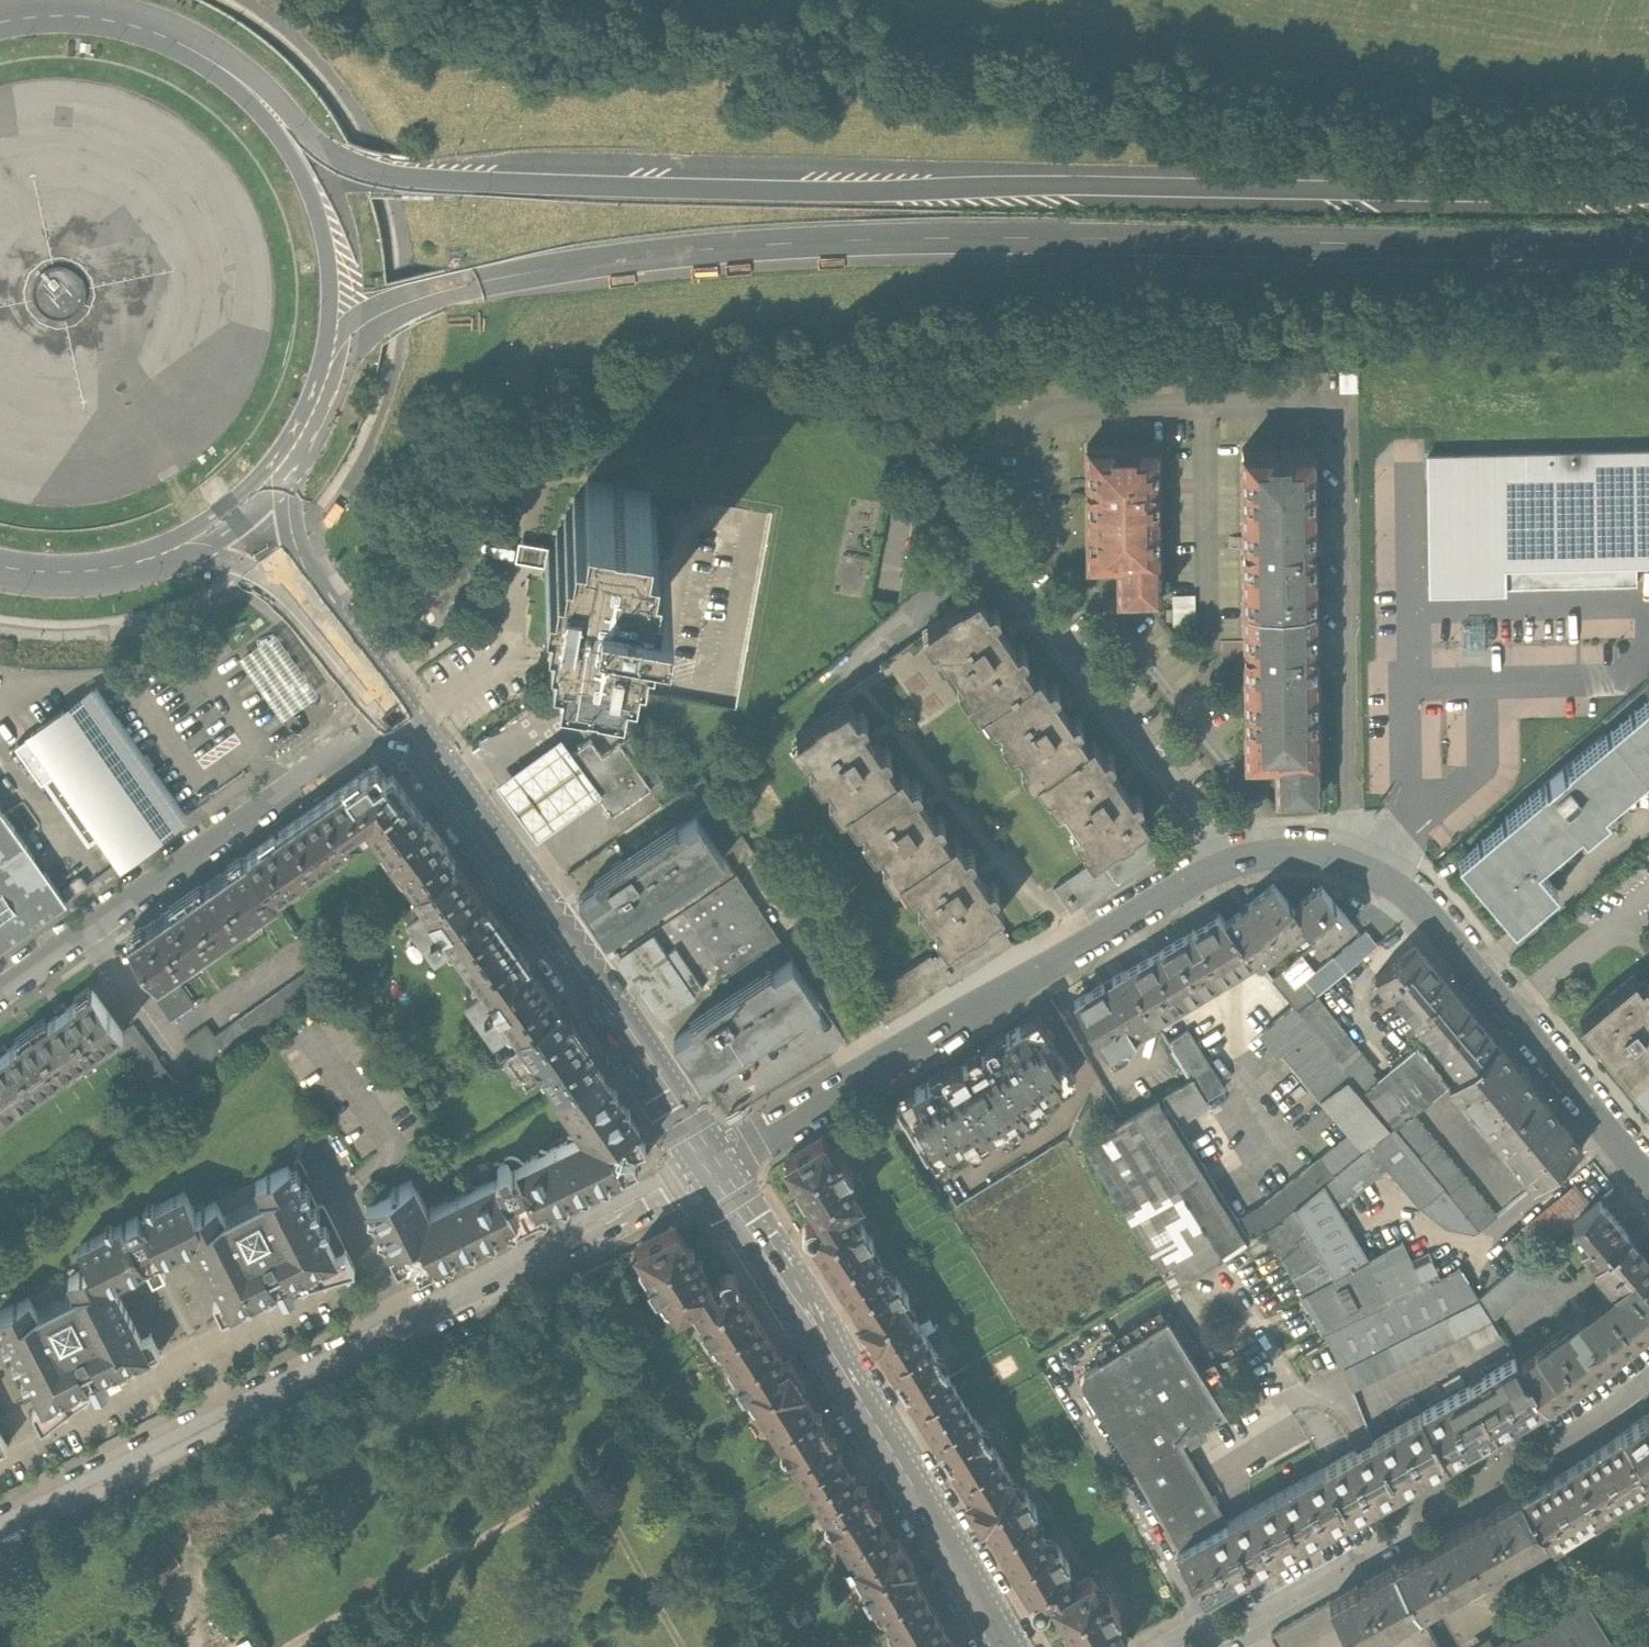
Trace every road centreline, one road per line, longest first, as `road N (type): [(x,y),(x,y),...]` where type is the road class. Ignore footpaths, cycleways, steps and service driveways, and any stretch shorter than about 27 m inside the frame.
road 1 (motorway): [(1648,195),(1027,185),(790,192),(412,178),(347,161),(311,138),(241,63),(203,41),(178,43)]
road 2 (motorway): [(330,369),(372,320),(429,292),(676,251),(1015,239),(1648,244)]
road 3 (residential): [(1648,1180),(1407,890),(1343,857),(1302,852),(1220,867),(714,1162)]
road 4 (residential): [(714,1162),(261,1407),(0,1531)]
road 5 (secondary): [(1007,1646),(714,1162)]
road 6 (secondary): [(714,1162),(393,716)]
road 7 (residential): [(393,716),(0,998)]
road 8 (primary): [(330,369),(327,249),(309,191),(250,104),(178,43)]
road 9 (residential): [(1170,1646),(1203,1626),(1234,1630),(1422,1520)]
road 10 (primary): [(178,43),(137,26),(62,15),(0,21)]
road 11 (primary): [(0,568),(62,575),(170,552)]
road 12 (secondary): [(170,552),(248,568),(320,621)]
road 13 (secondary): [(320,621),(292,538),(287,457)]
road 14 (residential): [(1515,1466),(1648,1378)]
road 15 (primary): [(170,552),(232,516),(287,457)]

